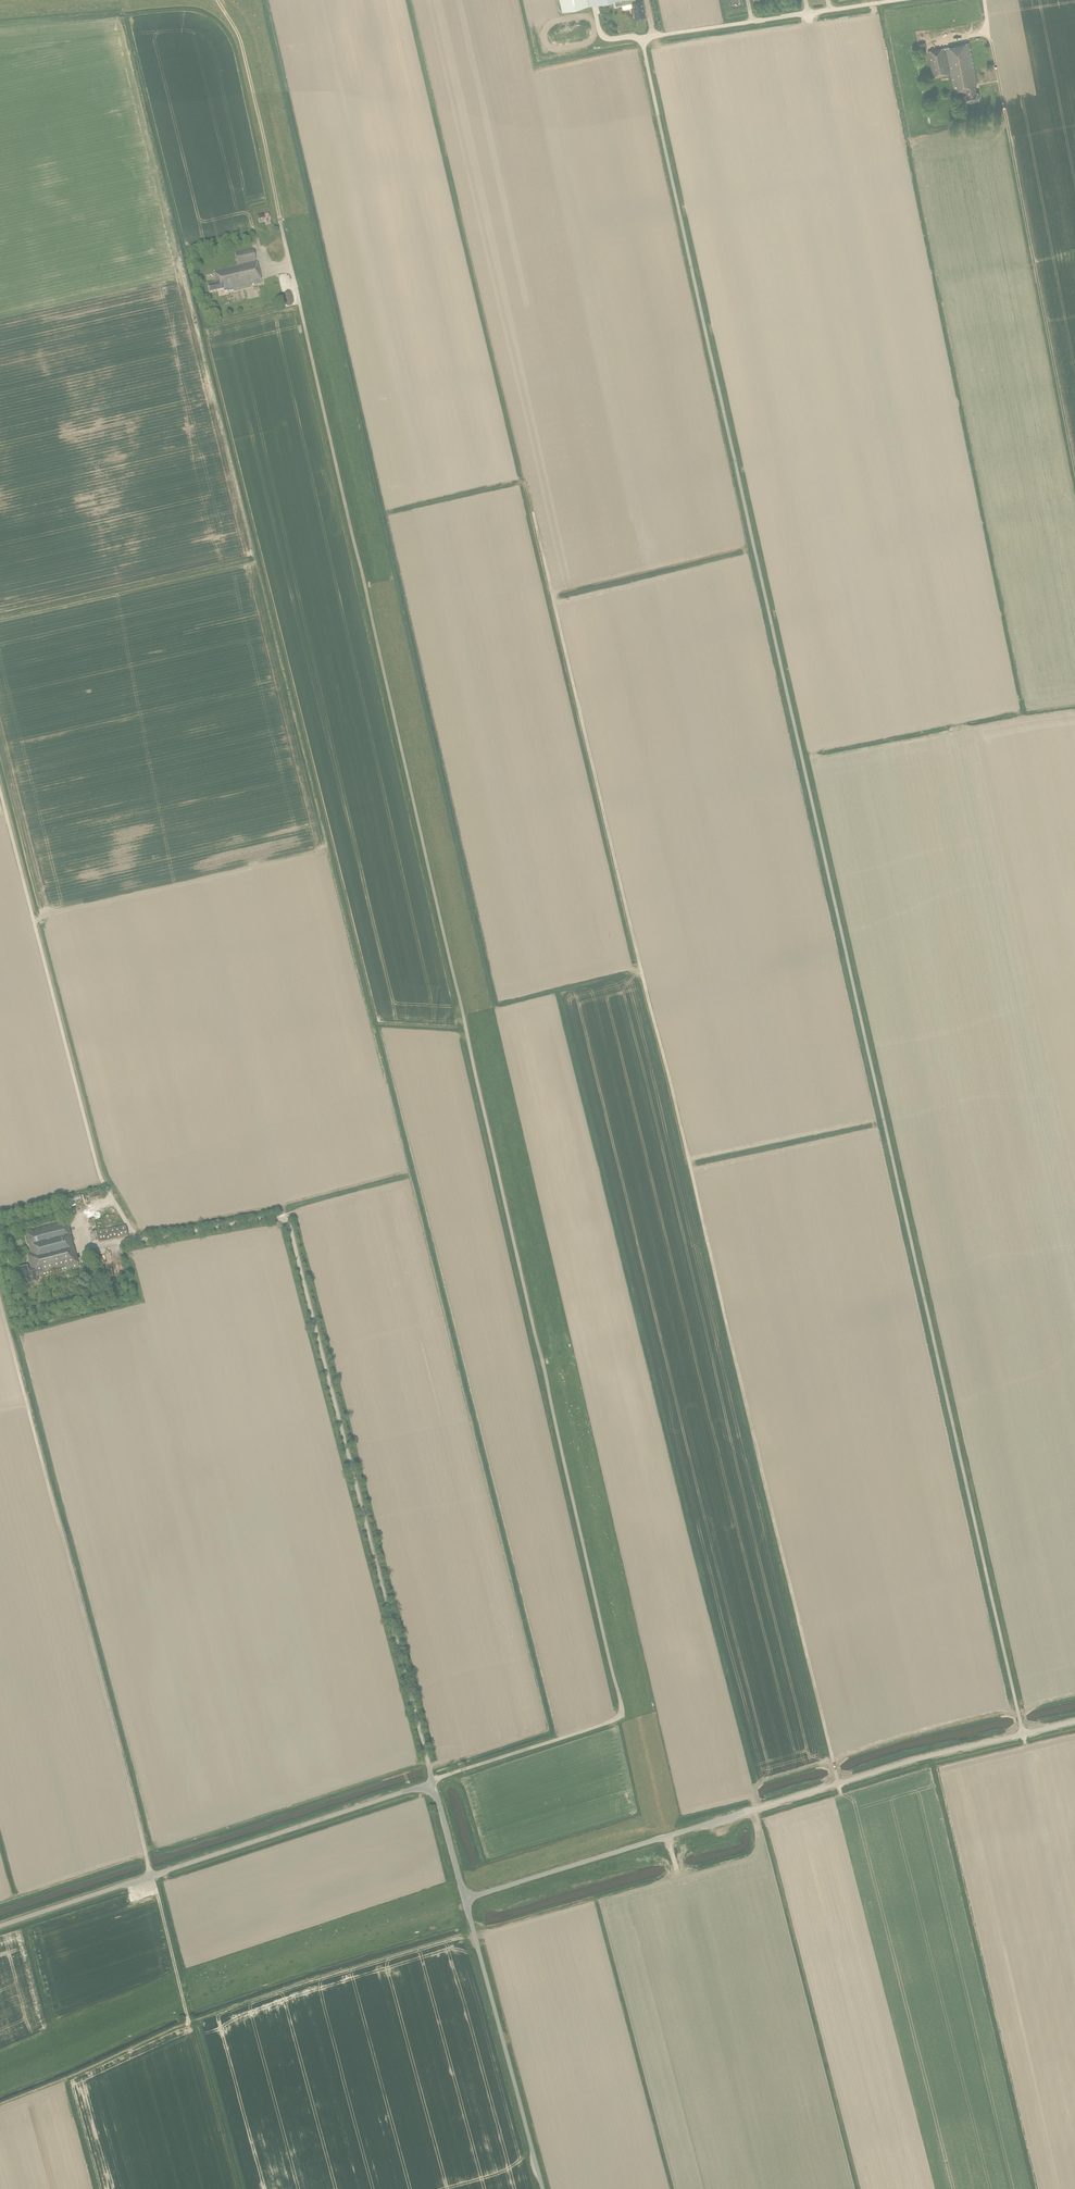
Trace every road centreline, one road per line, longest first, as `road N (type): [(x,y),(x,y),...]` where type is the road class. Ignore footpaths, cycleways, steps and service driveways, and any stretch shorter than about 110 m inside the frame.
road 1 (track): [(451,1774),(606,1723),(616,1711),(614,1687),(280,223)]
road 2 (track): [(428,1765),(288,1219),(276,1215),(143,1238),(118,1209),(104,1184),(0,788)]
road 3 (unclassified): [(465,1899),(928,1756),(1074,1722)]
road 4 (unclassified): [(0,1927),(430,1788)]
road 5 (track): [(838,1783),(938,2188)]
road 6 (unclassified): [(543,2188),(465,1899)]
road 7 (unclassified): [(643,40),(899,0)]

